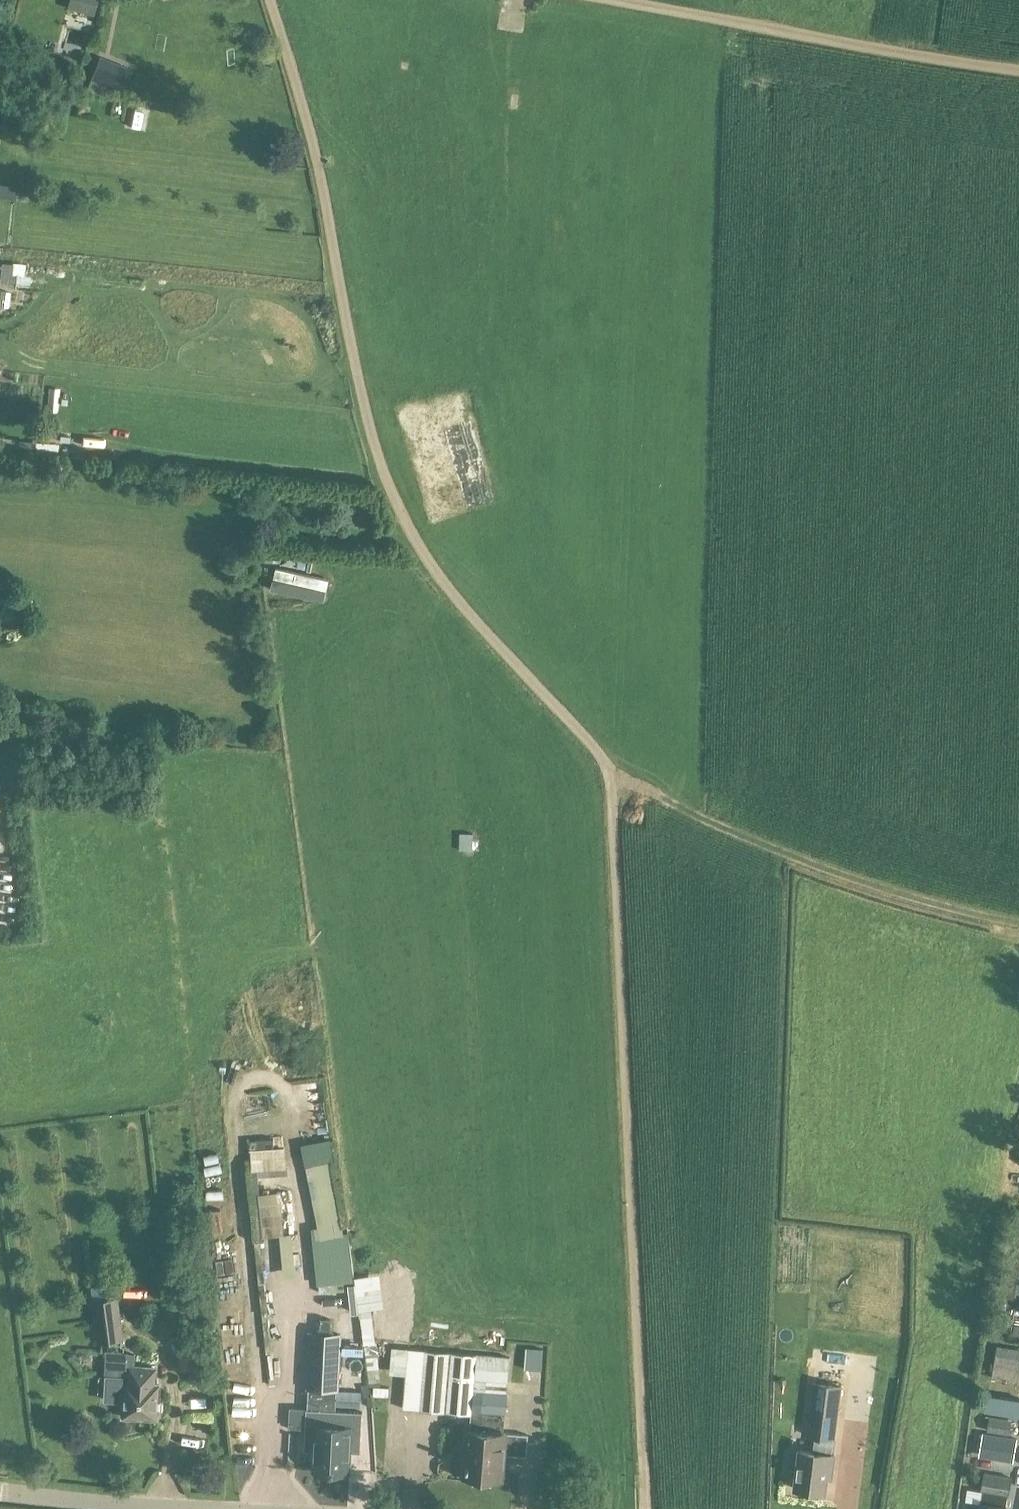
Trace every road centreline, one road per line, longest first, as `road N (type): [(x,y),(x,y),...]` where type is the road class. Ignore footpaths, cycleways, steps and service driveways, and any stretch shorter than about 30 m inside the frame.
road 1 (track): [(612,765),(499,653),(431,571),(393,500),(362,409),(324,196),(270,0)]
road 2 (track): [(612,765),(646,1508)]
road 3 (track): [(1018,923),(791,855),(612,765)]
road 4 (track): [(617,0),(1018,70)]
road 5 (tertiary): [(173,1508),(0,1492)]

